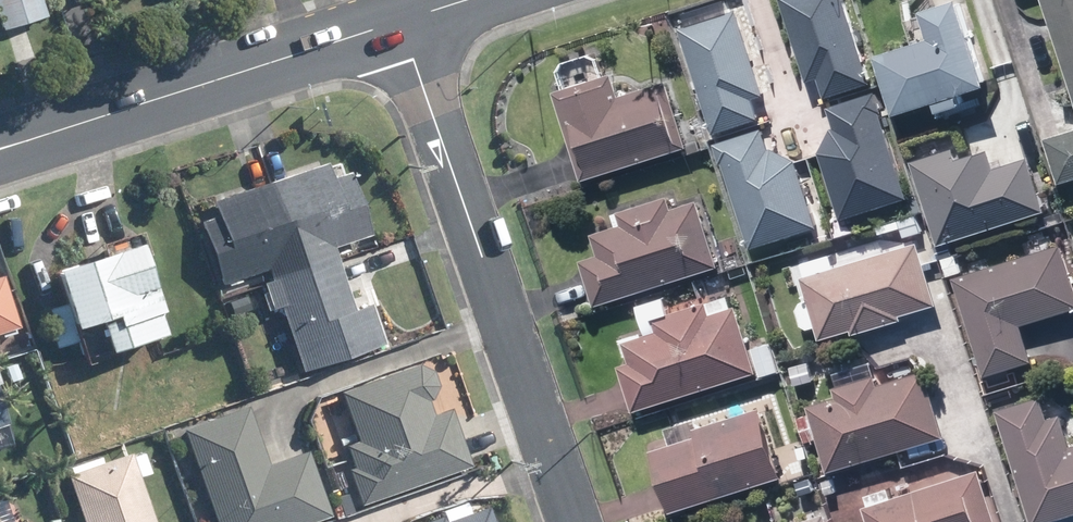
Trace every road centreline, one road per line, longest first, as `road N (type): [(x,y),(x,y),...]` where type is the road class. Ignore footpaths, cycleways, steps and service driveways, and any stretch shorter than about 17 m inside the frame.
road 1 (residential): [(400,20),(579,521)]
road 2 (secondary): [(400,20),(22,142)]

